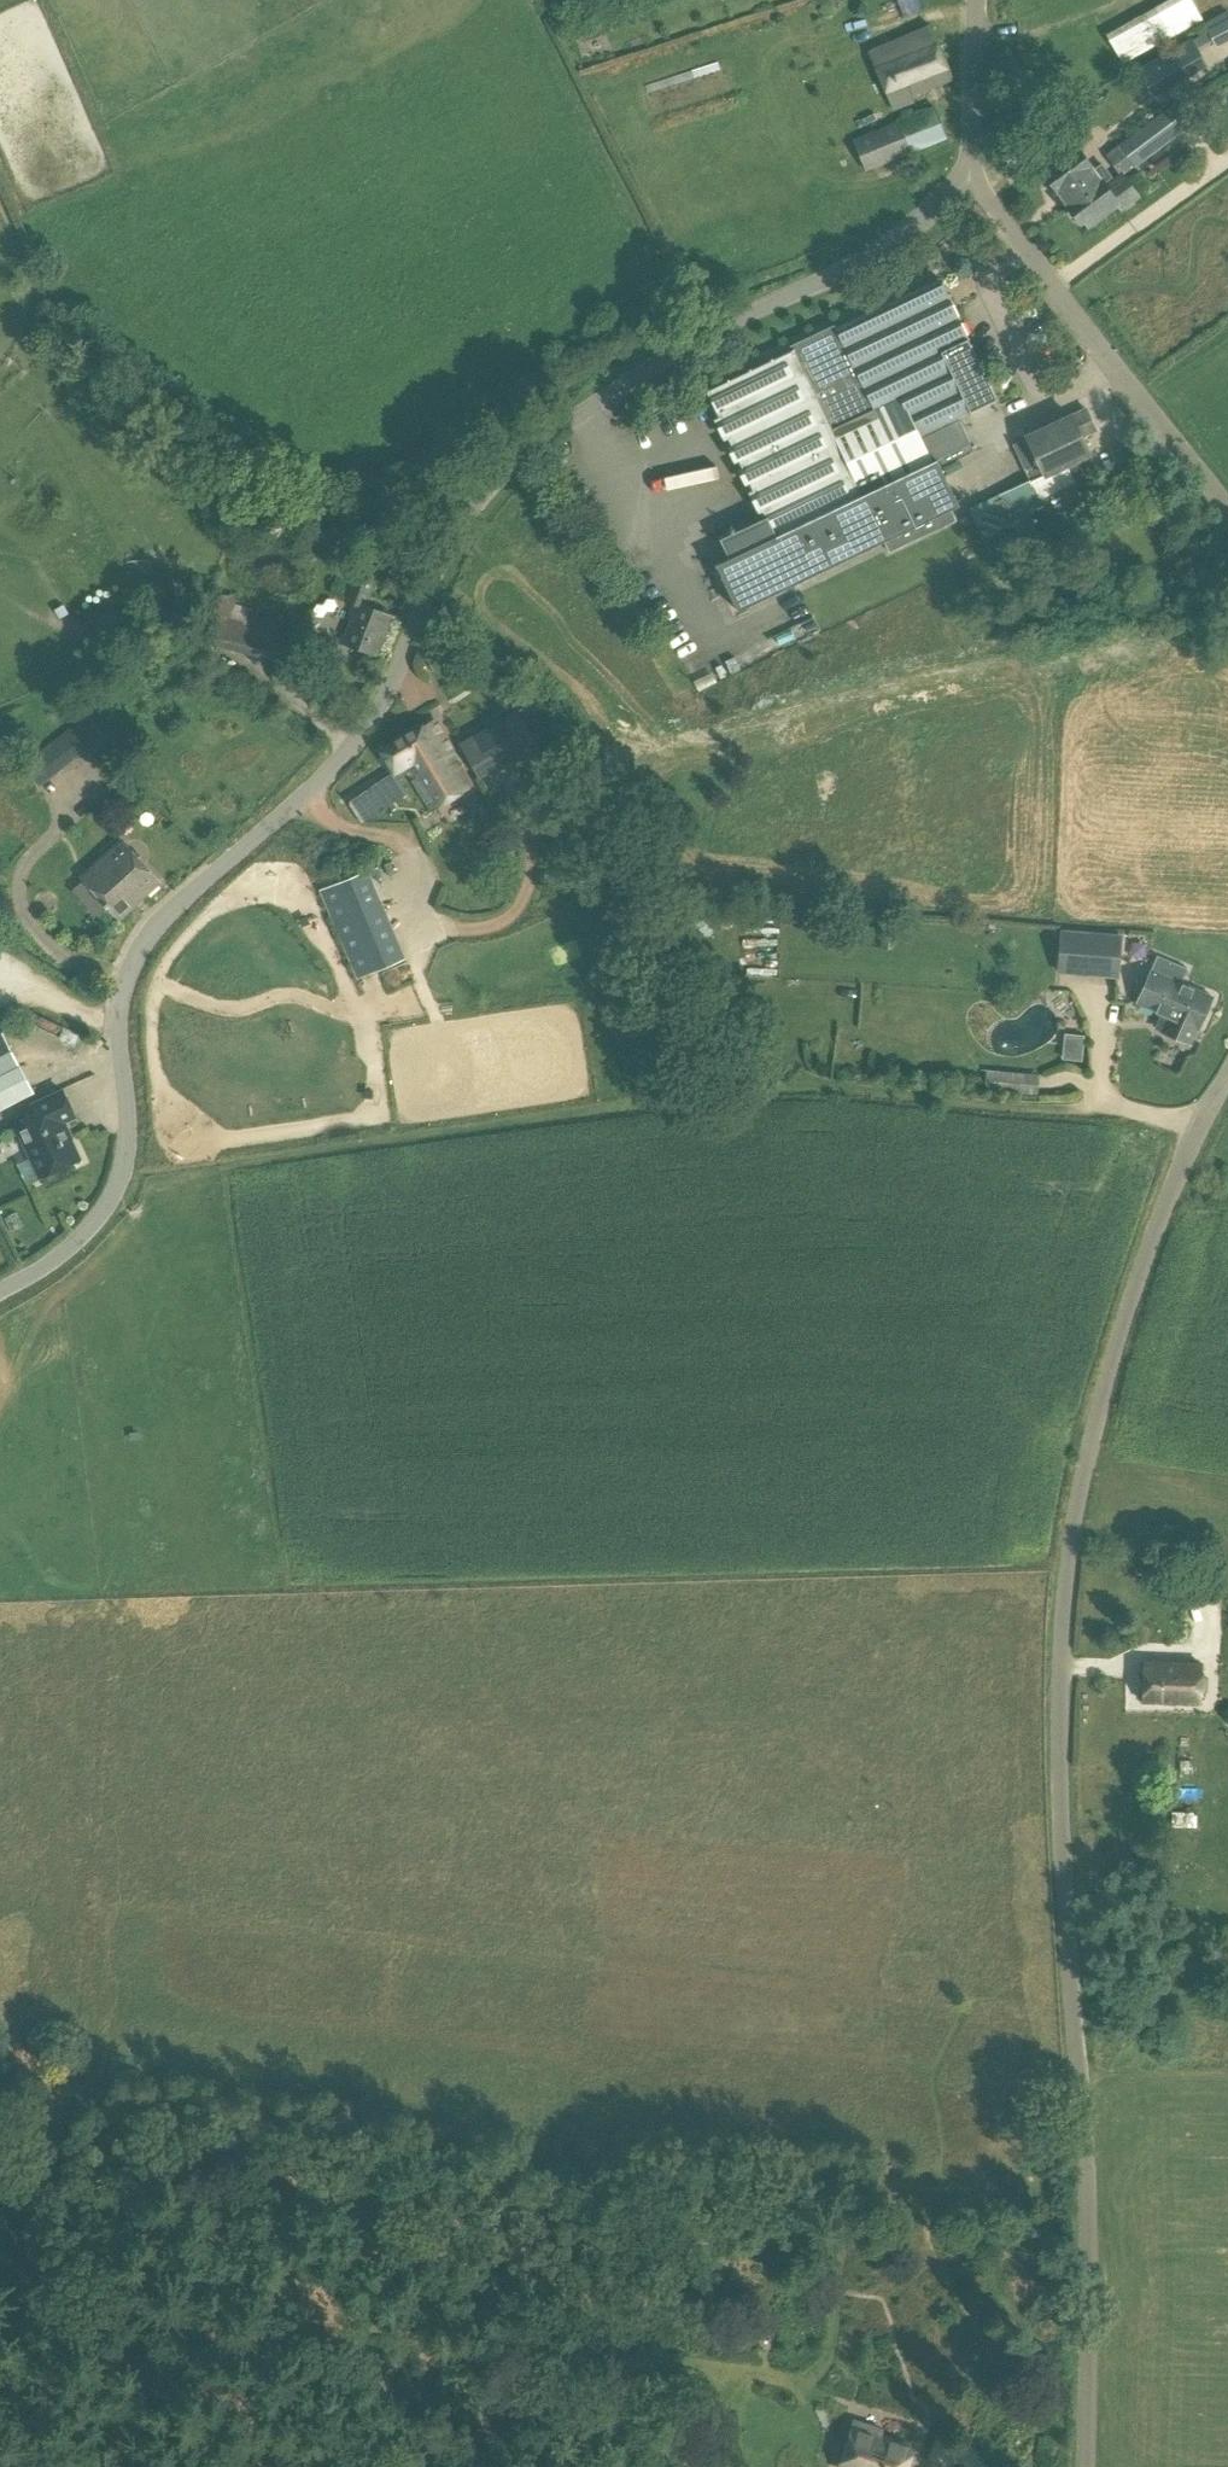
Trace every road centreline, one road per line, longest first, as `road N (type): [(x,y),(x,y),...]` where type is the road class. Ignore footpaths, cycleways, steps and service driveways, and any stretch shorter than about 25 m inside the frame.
road 1 (unclassified): [(0,1288),(52,1260),(87,1228),(117,1183),(127,1132),(117,1021),(127,963),(168,901),(279,818),(361,732),(462,516),(505,463),(696,333),(870,252),(971,172)]
road 2 (unclassified): [(1089,2466),(1079,2100),(1056,1753),(1064,1595),(1080,1476),(1141,1262),(1227,1072)]
road 3 (track): [(117,1183),(801,1088),(1073,1106),(1200,1124)]
road 4 (track): [(962,2466),(1010,2210),(1014,2093),(1078,2077)]
road 5 (unclassified): [(1227,505),(971,172)]
road 6 (track): [(0,217),(31,291),(37,353),(0,401)]
road 7 (unclassified): [(971,172),(976,0)]

